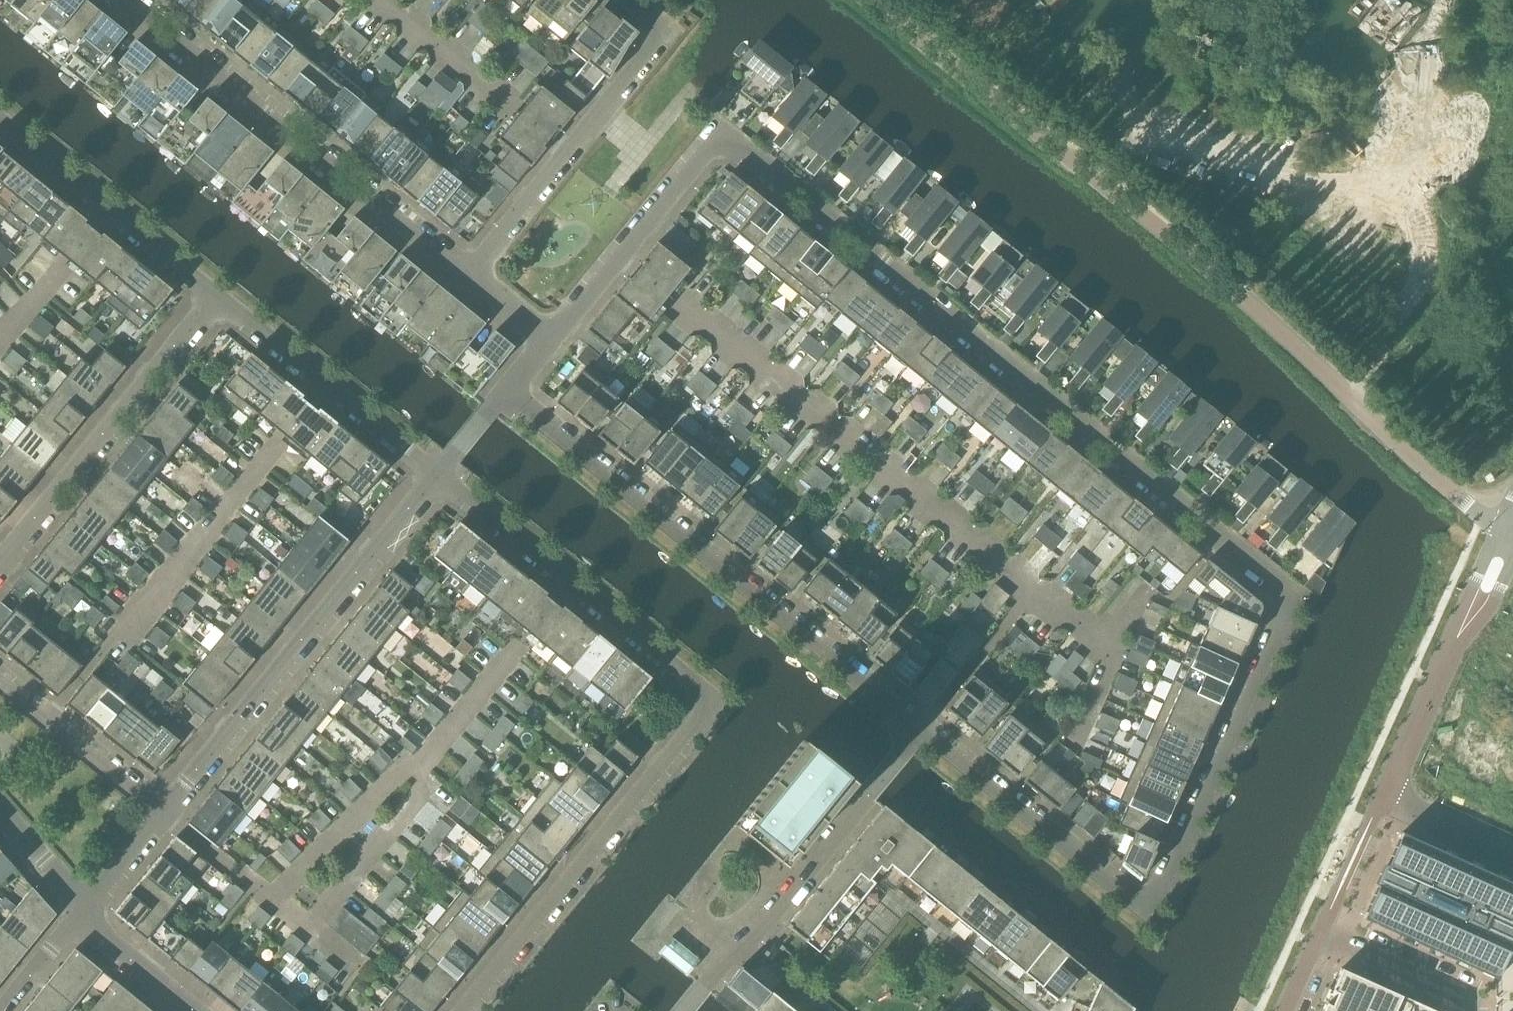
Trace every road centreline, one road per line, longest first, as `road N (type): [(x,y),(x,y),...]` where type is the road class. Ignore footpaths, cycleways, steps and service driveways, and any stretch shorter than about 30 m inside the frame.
road 1 (residential): [(553,339),(704,155),(725,146),(747,152),(1262,569),(1283,595),(1268,655),(1168,877),(1151,894),(1119,891),(921,729)]
road 2 (unclassified): [(1508,539),(1242,297),(871,0)]
road 3 (residential): [(436,475),(714,697),(461,1010)]
road 4 (residential): [(921,729),(505,393)]
road 5 (residential): [(127,0),(466,274)]
road 6 (residential): [(166,813),(436,475)]
road 7 (residential): [(683,1010),(775,913),(921,729)]
road 8 (residential): [(632,0),(666,27),(466,274)]
road 9 (residential): [(214,303),(0,574)]
road 10 (residential): [(1508,539),(1384,797)]
road 11 (residential): [(214,303),(436,475)]
road 12 (residential): [(0,129),(214,303)]
road 13 (residential): [(1285,1010),(1321,931),(1449,987),(1468,1010)]
road 14 (residential): [(166,813),(0,678)]
road 15 (residential): [(86,916),(200,1010)]
road 16 (unclassified): [(1512,855),(1384,797)]
road 17 (residential): [(86,916),(166,813)]
road 18 (residential): [(86,916),(0,823)]
road 19 (residential): [(7,1010),(86,916)]

